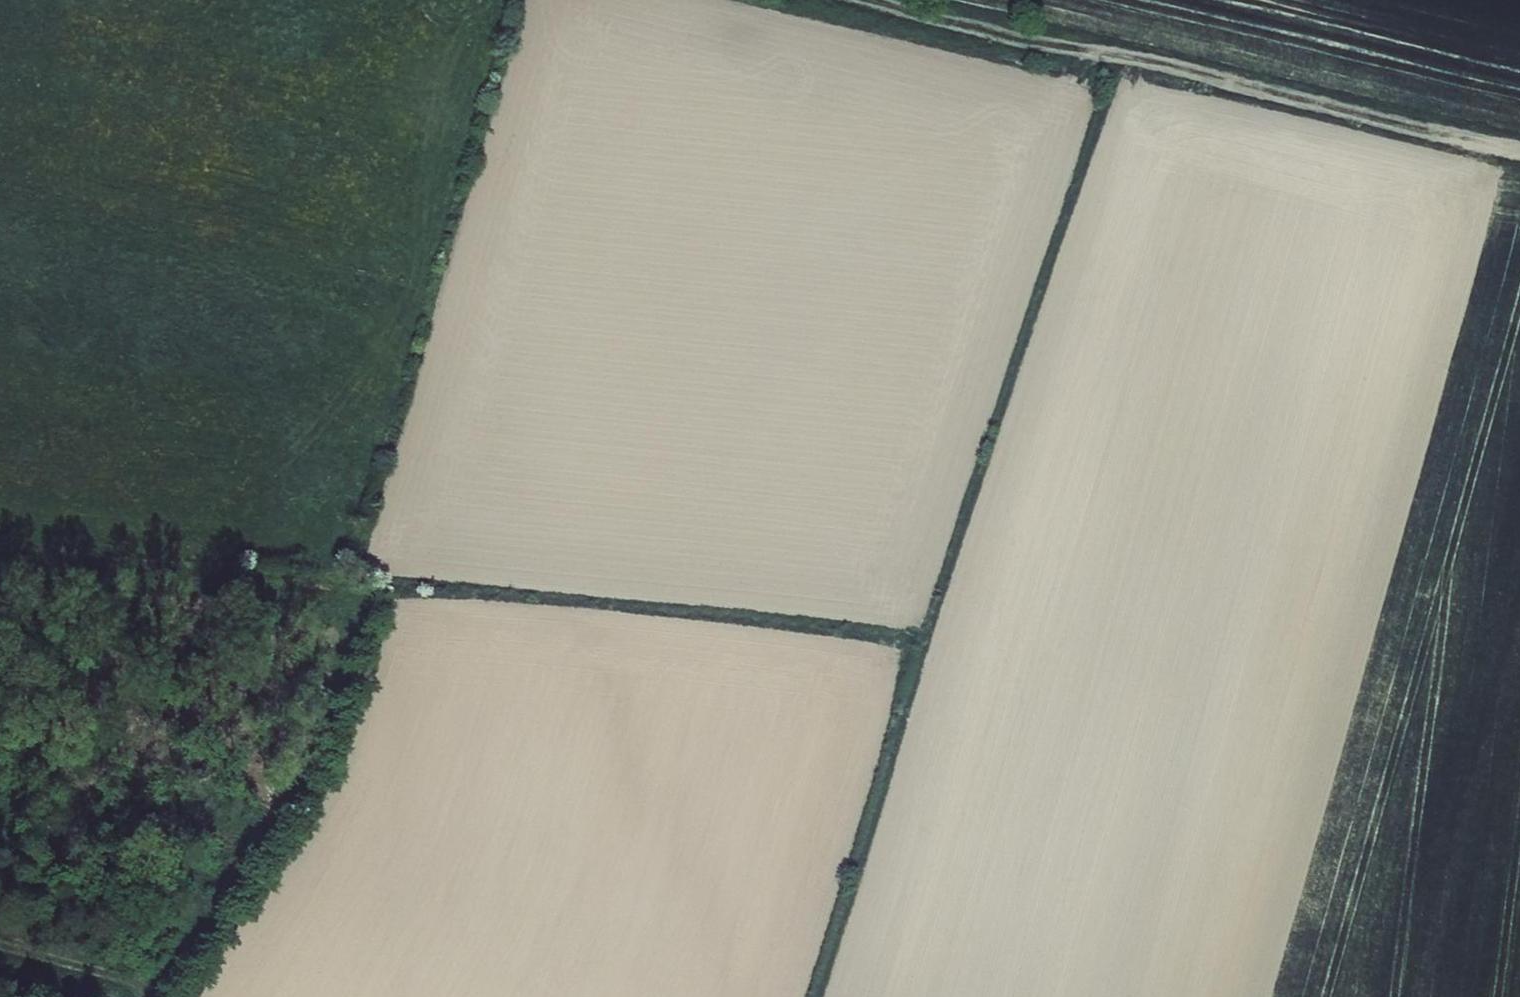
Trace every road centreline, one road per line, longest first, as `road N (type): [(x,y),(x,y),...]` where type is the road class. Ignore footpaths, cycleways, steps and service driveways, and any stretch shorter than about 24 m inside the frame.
road 1 (track): [(877,0),(1113,58),(1224,72),(1519,156)]

